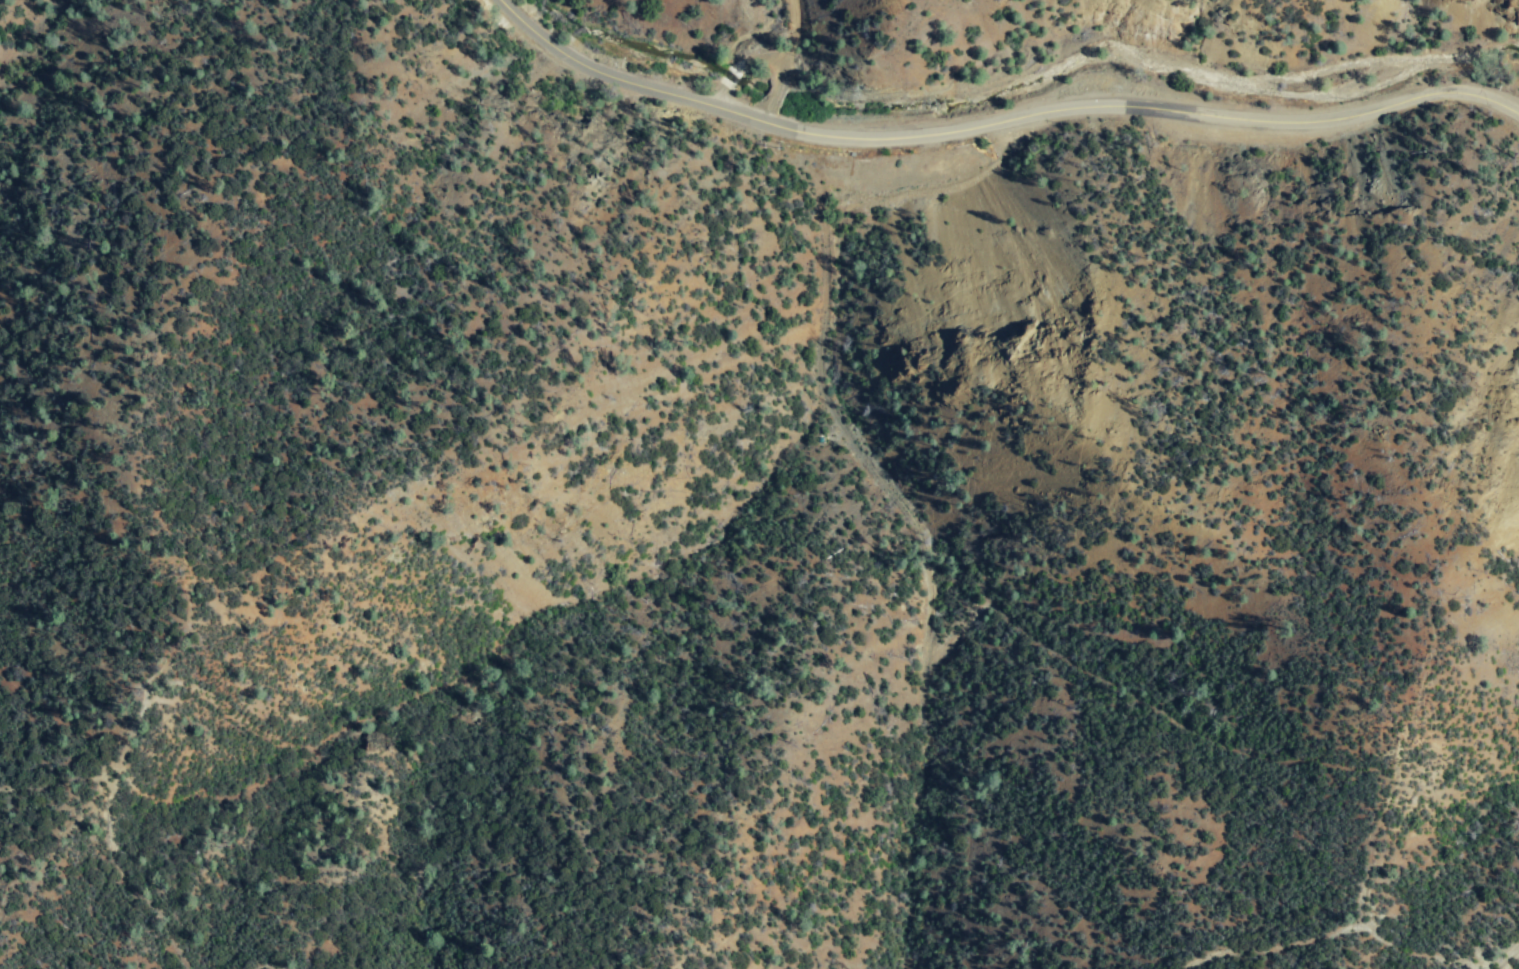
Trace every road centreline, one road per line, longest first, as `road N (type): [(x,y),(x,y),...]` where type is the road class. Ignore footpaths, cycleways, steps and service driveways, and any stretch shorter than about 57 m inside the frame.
road 1 (secondary): [(1518,116),(1497,102),(1425,85),(1296,118),(1071,97),(867,131),(744,118),(563,58),(495,0)]

